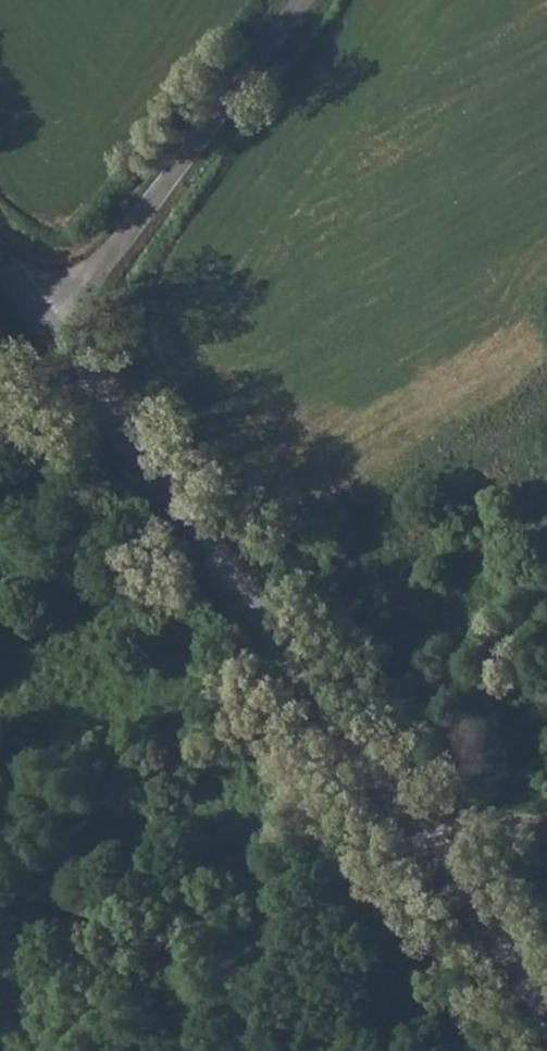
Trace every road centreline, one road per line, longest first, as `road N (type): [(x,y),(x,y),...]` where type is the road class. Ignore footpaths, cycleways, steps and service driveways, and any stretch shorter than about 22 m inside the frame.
road 1 (tertiary): [(41,314),(546,1002)]
road 2 (unclassified): [(303,0),(111,261),(41,314)]
road 3 (track): [(403,808),(546,823)]

